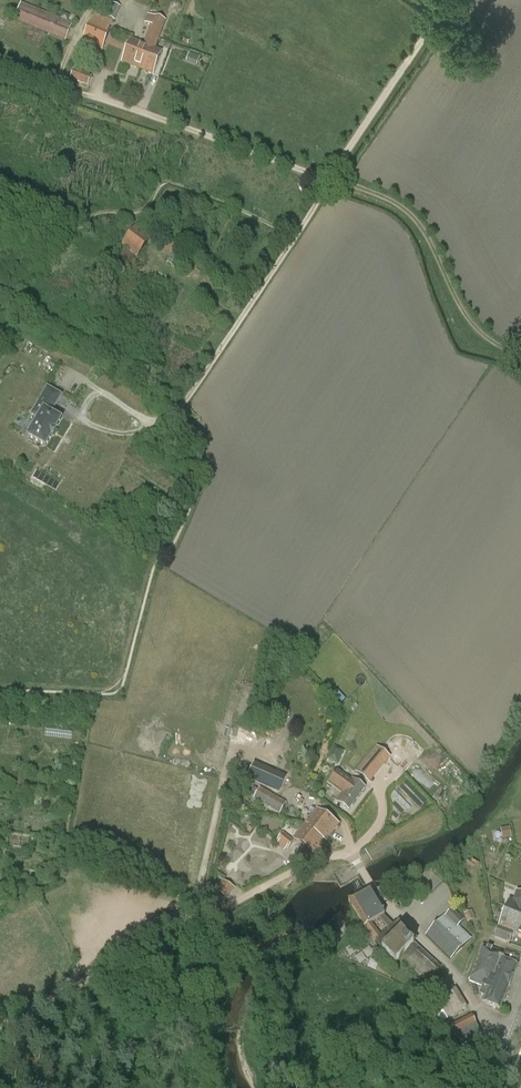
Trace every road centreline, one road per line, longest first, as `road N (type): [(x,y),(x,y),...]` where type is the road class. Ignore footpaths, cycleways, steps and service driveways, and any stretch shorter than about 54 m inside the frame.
road 1 (track): [(520,357),(473,323),(423,230),(393,202),(58,83),(91,2)]
road 2 (track): [(360,870),(352,853),(313,862),(0,1022)]
road 3 (track): [(295,236),(451,0)]
road 4 (unclassified): [(513,1036),(475,1009),(360,870)]
road 5 (track): [(0,282),(188,396)]
road 6 (track): [(179,410),(295,236)]
road 7 (track): [(314,801),(340,820),(352,853),(380,825),(376,784)]
road 8 (track): [(148,422),(103,392),(84,409),(87,421),(102,428),(139,430)]

